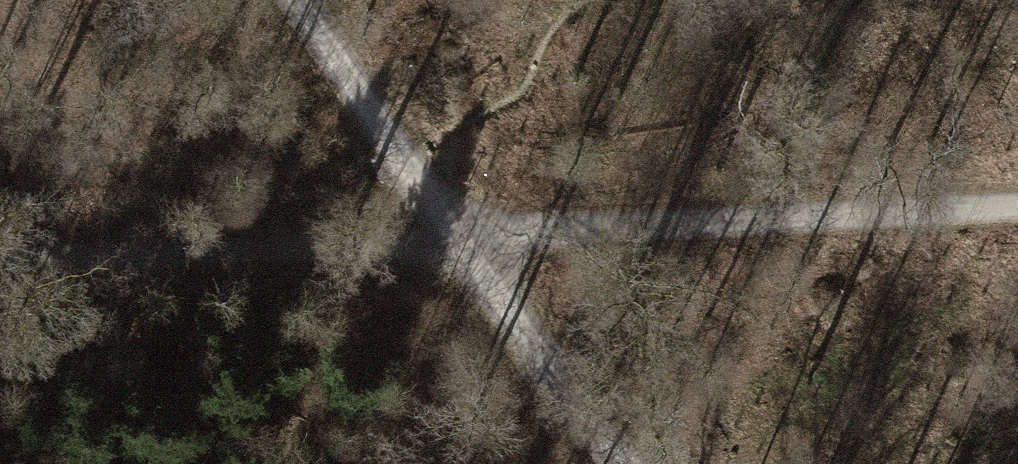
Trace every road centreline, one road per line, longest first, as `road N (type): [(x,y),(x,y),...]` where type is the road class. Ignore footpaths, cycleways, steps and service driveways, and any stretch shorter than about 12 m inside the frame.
road 1 (track): [(1017,208),(0,261)]
road 2 (track): [(296,0),(623,463)]

